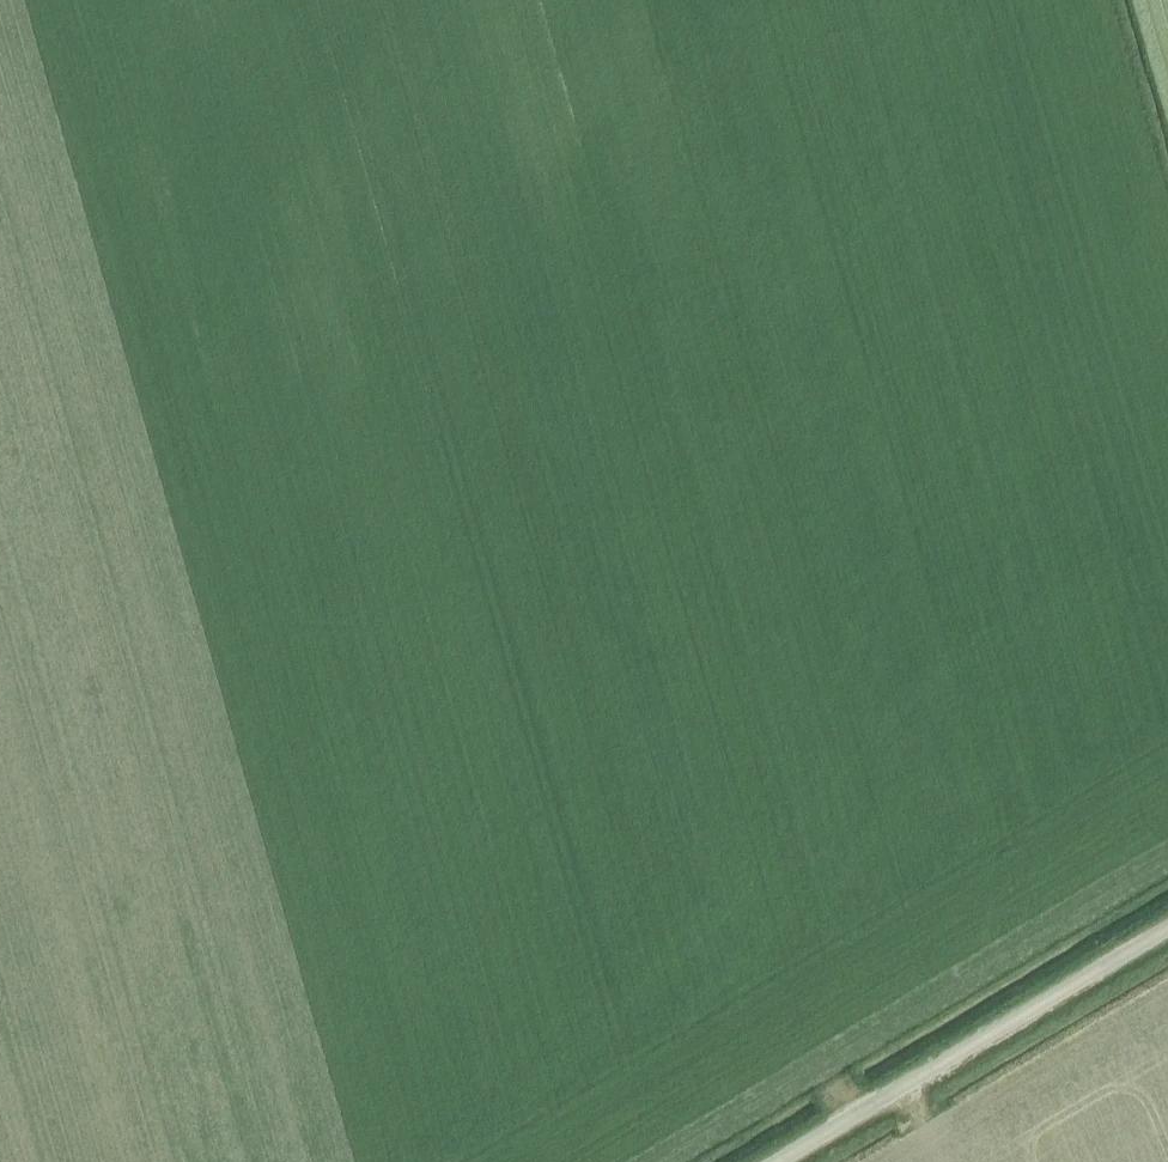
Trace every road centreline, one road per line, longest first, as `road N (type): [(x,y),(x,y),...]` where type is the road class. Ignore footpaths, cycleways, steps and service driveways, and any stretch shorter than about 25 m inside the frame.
road 1 (unclassified): [(775,1161),(1167,928)]

